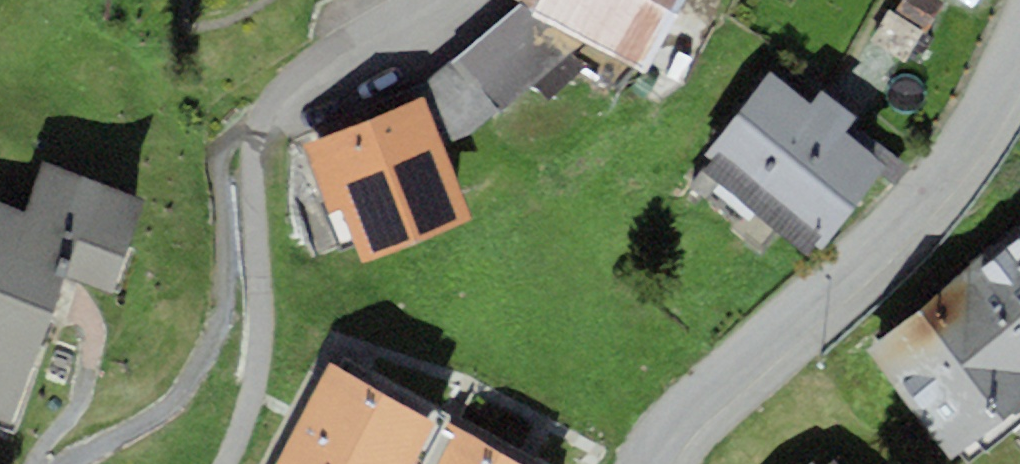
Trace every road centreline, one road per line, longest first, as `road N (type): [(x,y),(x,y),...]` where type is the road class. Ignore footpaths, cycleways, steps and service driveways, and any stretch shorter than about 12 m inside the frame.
road 1 (residential): [(662,463),(683,428),(891,240),(977,131),(1019,49)]

